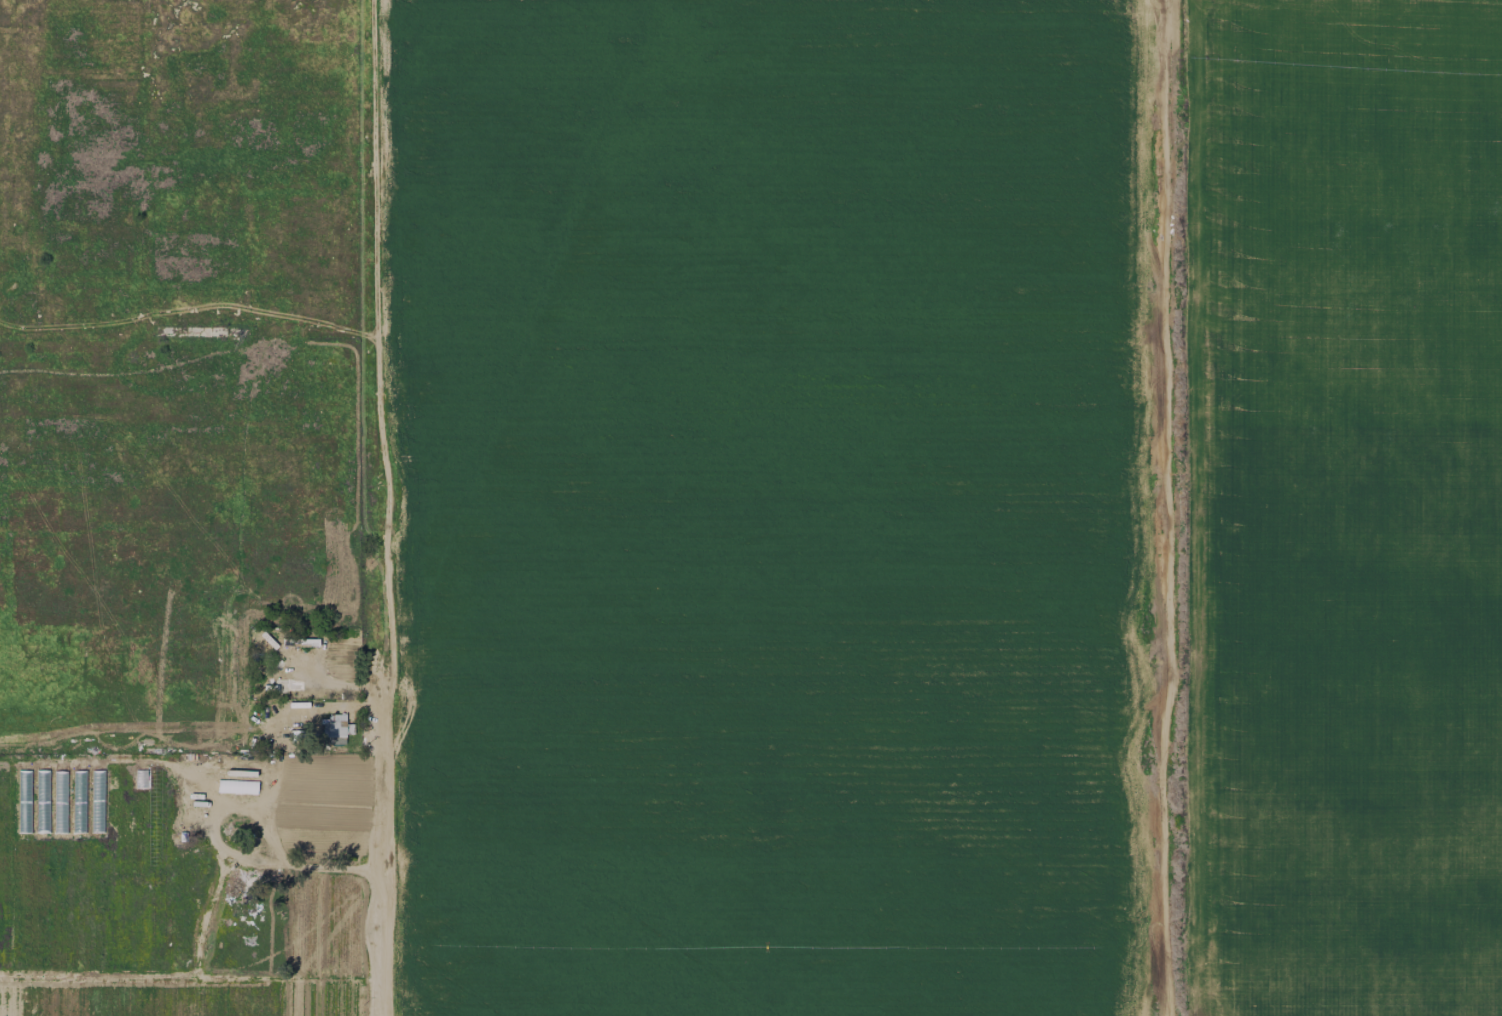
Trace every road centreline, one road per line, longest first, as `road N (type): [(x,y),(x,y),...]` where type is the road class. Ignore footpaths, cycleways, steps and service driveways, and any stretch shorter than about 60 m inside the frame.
road 1 (residential): [(388,1015),(398,735),(397,0)]
road 2 (residential): [(1162,0),(1163,1015)]

